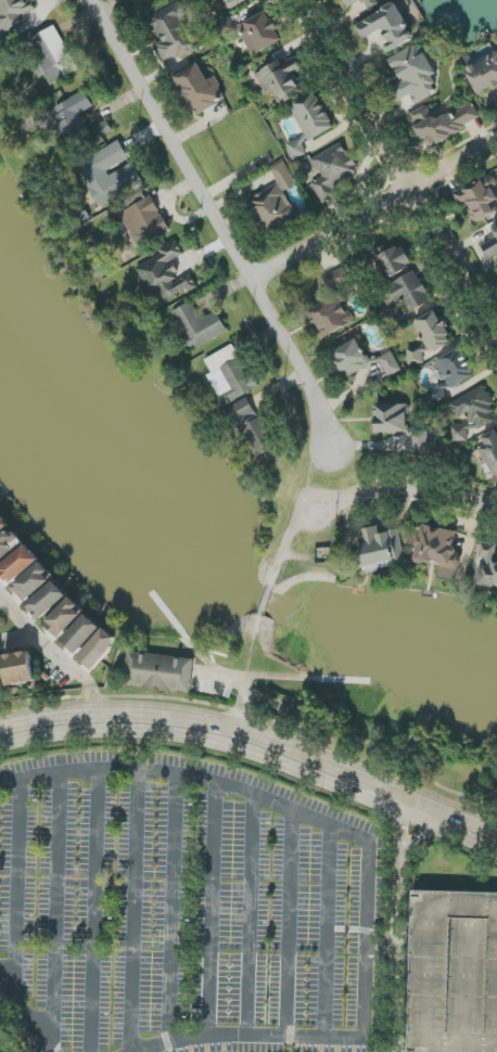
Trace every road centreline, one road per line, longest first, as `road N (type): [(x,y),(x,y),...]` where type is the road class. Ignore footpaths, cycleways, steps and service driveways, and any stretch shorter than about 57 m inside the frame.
road 1 (tertiary): [(0,743),(151,730),(214,744),(496,854)]
road 2 (tertiary): [(496,836),(235,734),(165,717),(0,730)]
road 3 (residential): [(332,456),(306,380),(91,0)]
road 4 (residential): [(496,345),(300,0)]
road 5 (residential): [(251,281),(496,139)]
road 6 (residential): [(496,508),(398,486),(308,509)]
road 7 (residential): [(98,717),(88,685),(0,597)]

